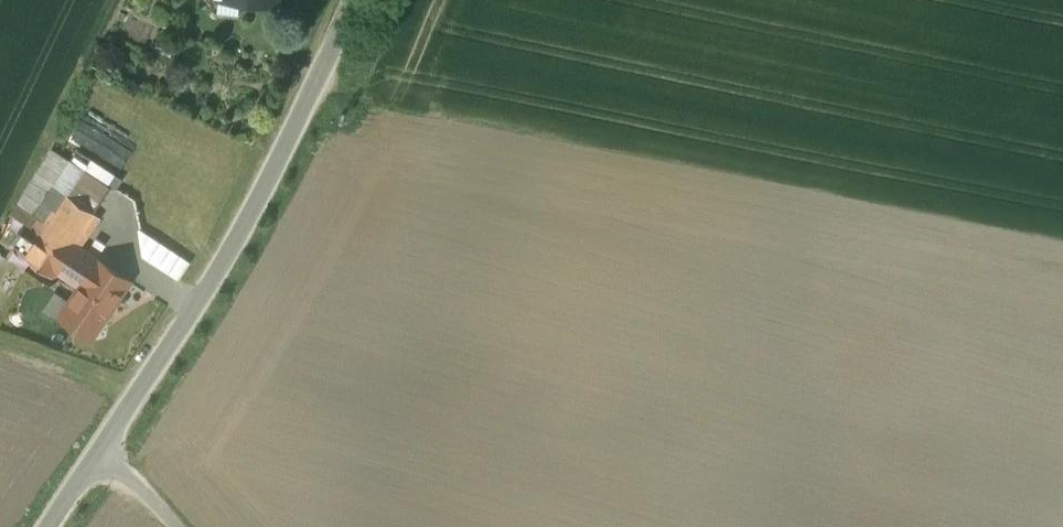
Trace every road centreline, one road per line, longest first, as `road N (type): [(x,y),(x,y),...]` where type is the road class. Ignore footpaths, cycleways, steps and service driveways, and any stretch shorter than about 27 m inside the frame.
road 1 (unclassified): [(358,0),(222,268),(52,526)]

